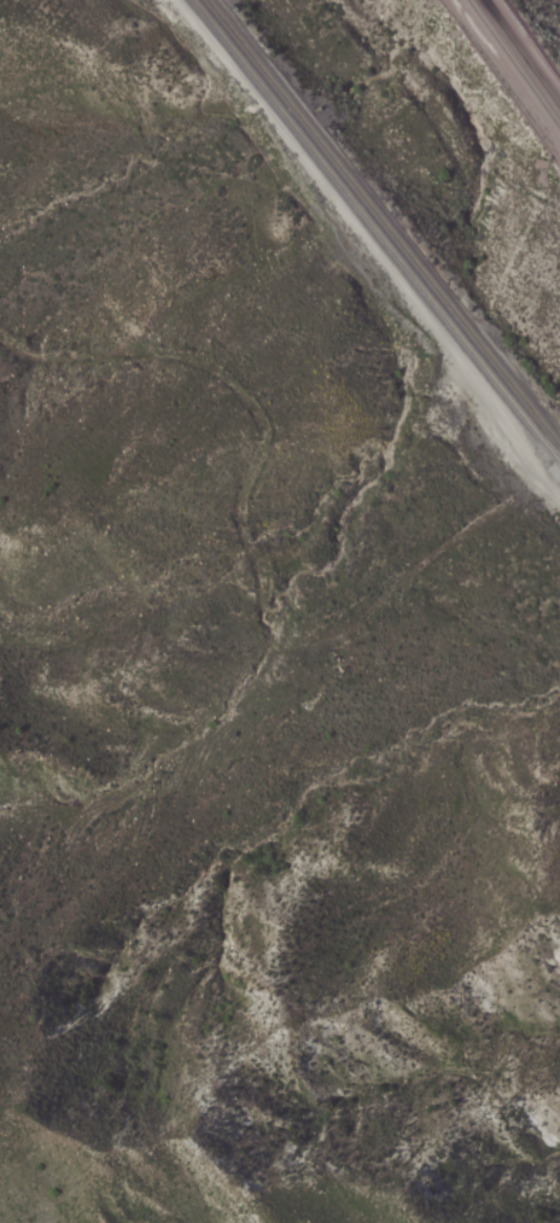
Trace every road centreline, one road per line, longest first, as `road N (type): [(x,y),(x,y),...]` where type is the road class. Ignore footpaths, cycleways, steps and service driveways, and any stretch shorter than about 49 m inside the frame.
road 1 (track): [(559,496),(175,0)]

